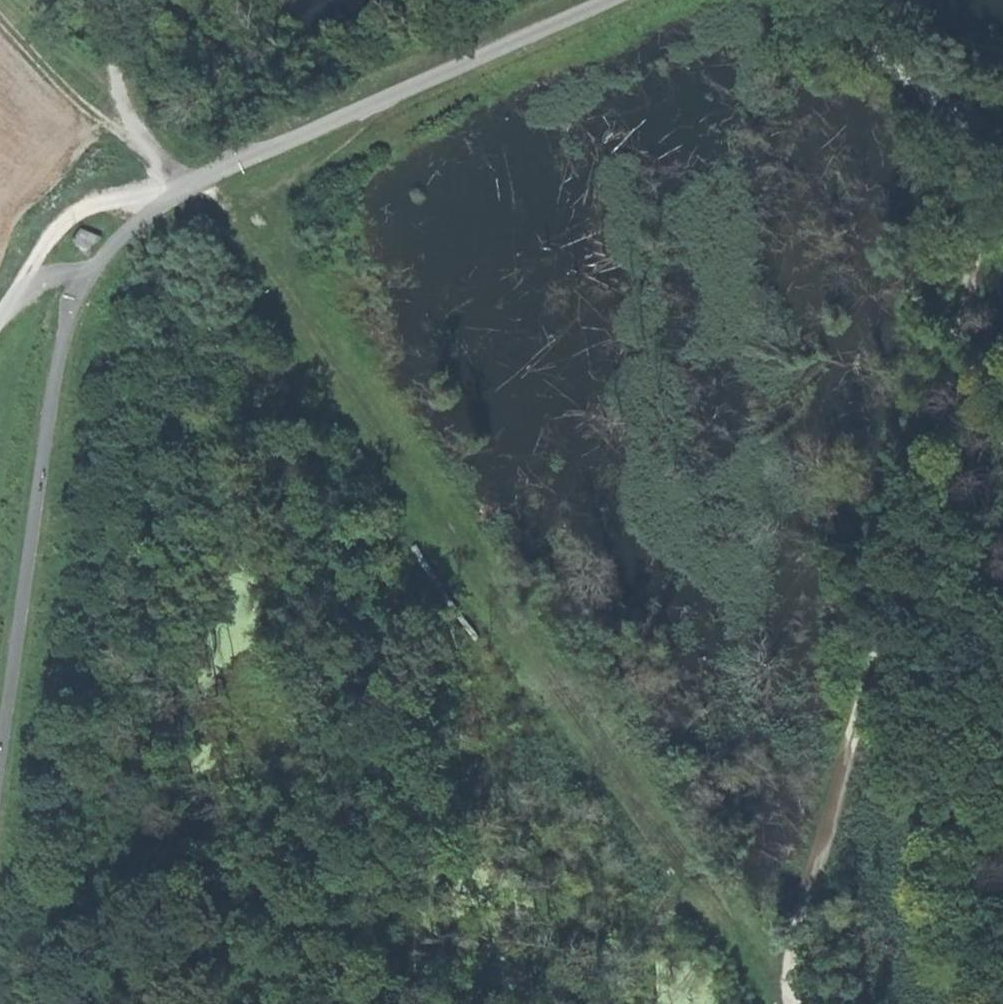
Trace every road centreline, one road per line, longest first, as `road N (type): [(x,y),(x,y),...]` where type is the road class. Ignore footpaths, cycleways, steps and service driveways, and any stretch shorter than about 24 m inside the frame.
road 1 (track): [(816,0),(925,120),(993,160),(950,371),(874,666),(786,963),(792,1003)]
road 2 (track): [(786,995),(208,176)]
road 3 (track): [(89,276),(146,216),(186,187),(595,0)]
road 4 (track): [(0,784),(64,343),(89,276)]
road 5 (track): [(0,16),(85,108),(136,139),(186,187)]
road 6 (track): [(92,0),(136,139)]

